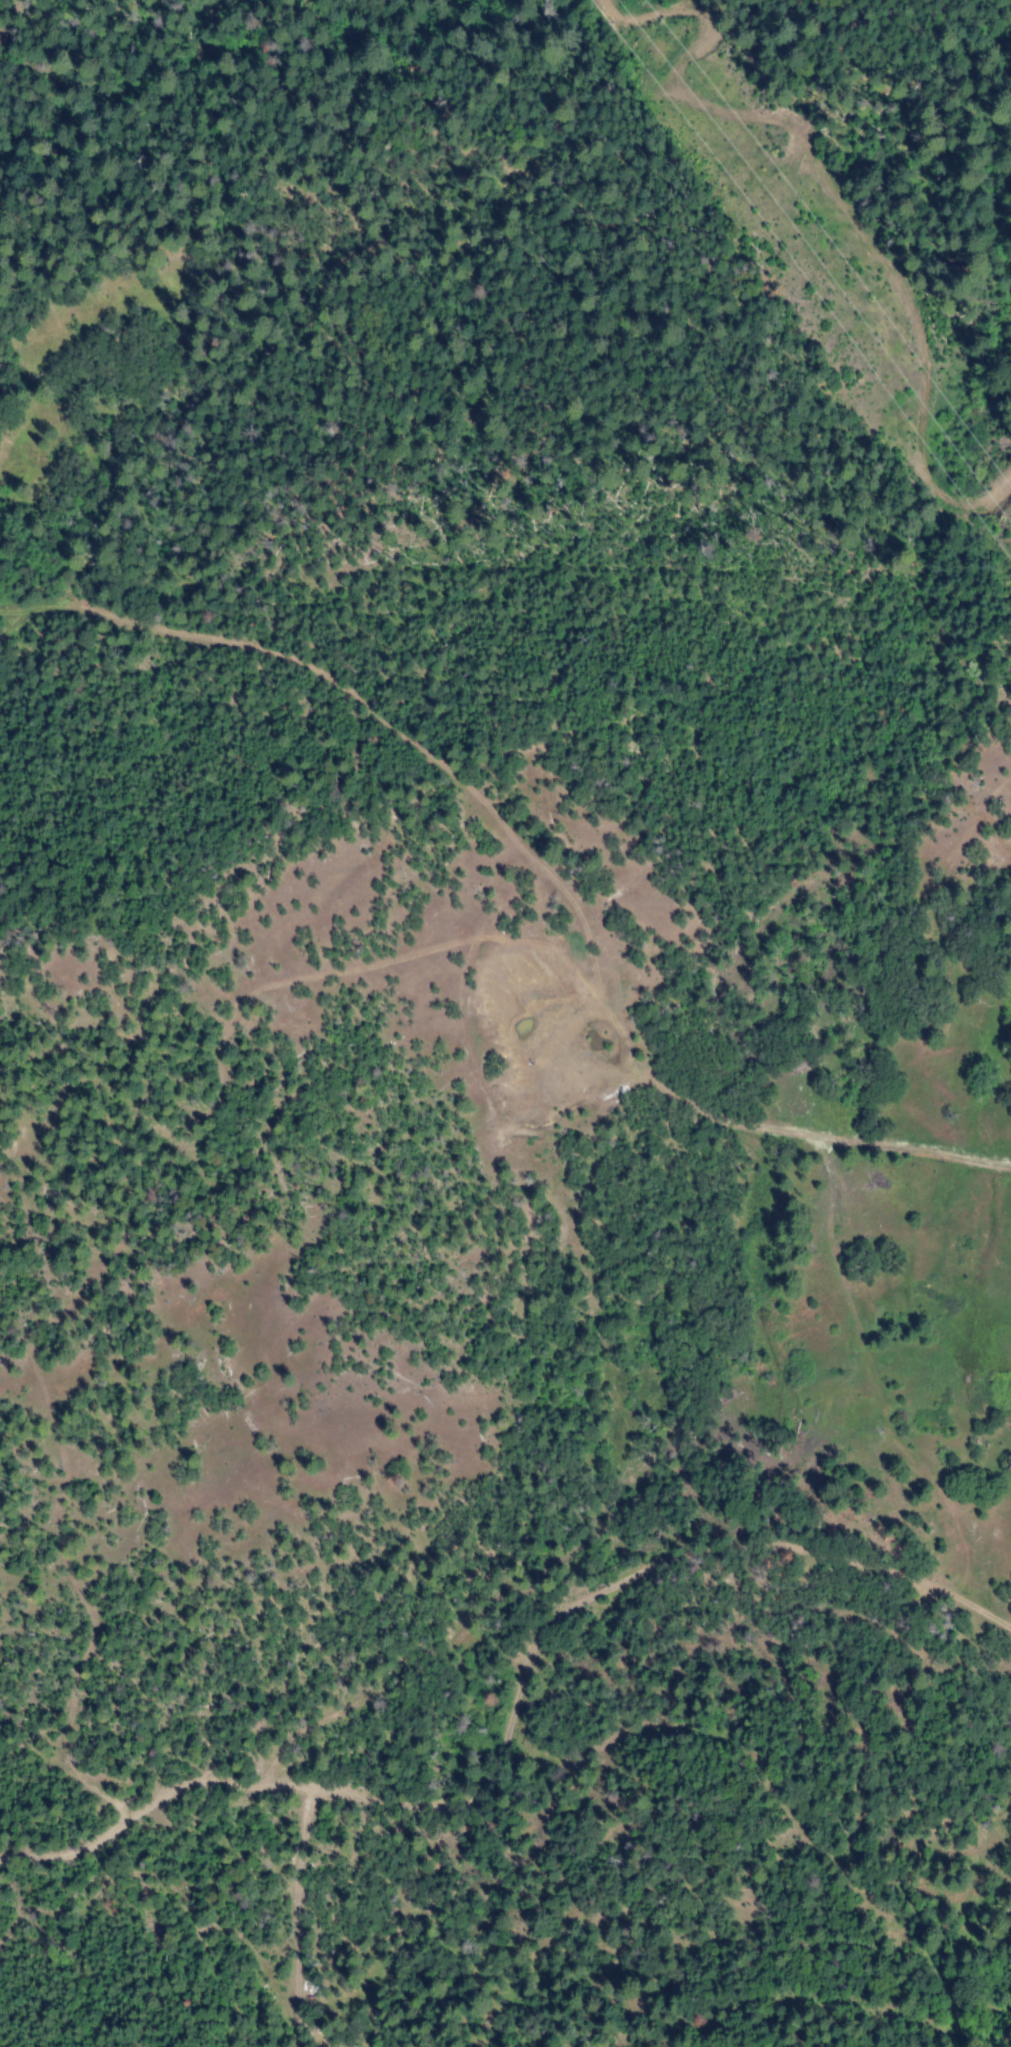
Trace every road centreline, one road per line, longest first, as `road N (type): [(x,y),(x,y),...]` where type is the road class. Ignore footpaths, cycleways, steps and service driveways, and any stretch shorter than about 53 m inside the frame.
road 1 (residential): [(0,1874),(196,1773),(455,1815),(500,1782),(484,1721),(544,1611),(634,1563),(724,1542),(801,1551),(957,1591),(1010,1629)]

